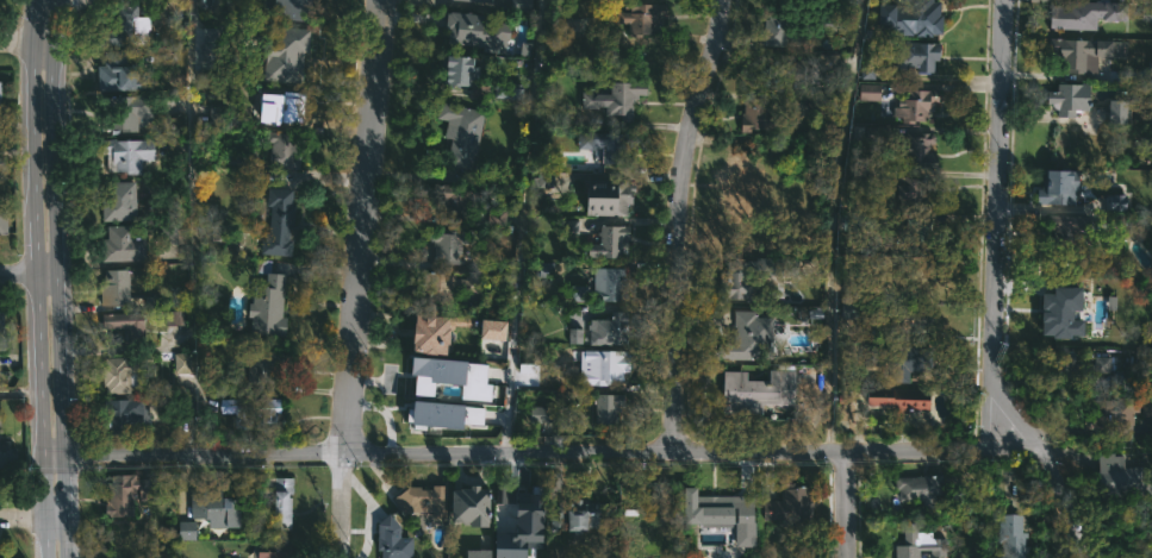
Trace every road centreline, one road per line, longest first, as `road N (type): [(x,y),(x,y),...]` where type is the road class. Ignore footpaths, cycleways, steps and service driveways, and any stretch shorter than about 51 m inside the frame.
road 1 (residential): [(1016,420),(972,449),(64,457)]
road 2 (residential): [(1087,557),(1039,450),(994,394),(1004,0)]
road 3 (residential): [(340,557),(379,0)]
road 4 (secondary): [(66,557),(59,0)]
road 5 (secondary): [(30,0),(37,557)]
road 6 (residential): [(677,454),(680,167),(717,0)]

